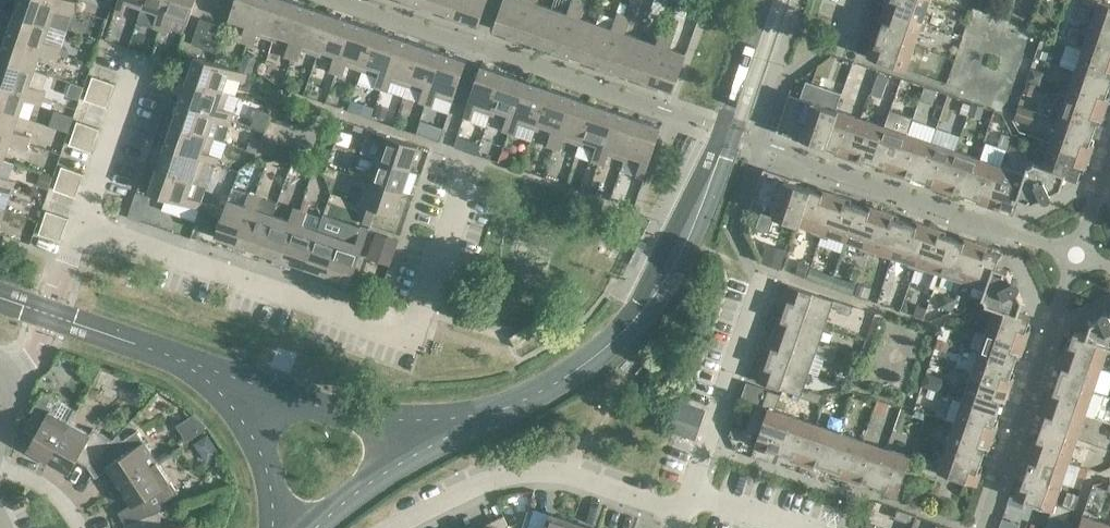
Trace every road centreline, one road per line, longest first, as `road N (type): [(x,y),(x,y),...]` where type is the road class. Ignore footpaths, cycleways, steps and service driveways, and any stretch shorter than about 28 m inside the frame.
road 1 (residential): [(26,371),(82,240),(379,335),(429,315)]
road 2 (residential): [(414,527),(517,482),(576,475),(679,521)]
road 3 (residential): [(679,521),(766,272)]

